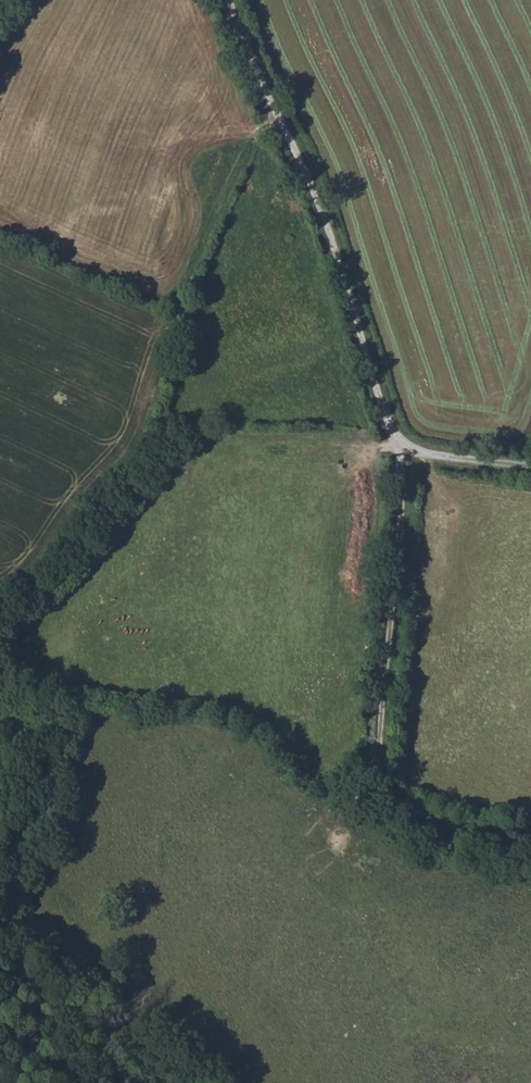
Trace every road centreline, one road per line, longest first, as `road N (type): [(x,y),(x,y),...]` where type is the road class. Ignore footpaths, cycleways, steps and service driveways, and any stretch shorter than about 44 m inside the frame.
road 1 (unclassified): [(530,468),(439,456),(393,434),(320,208),(230,0)]
road 2 (track): [(407,446),(382,774),(417,815),(530,845)]

